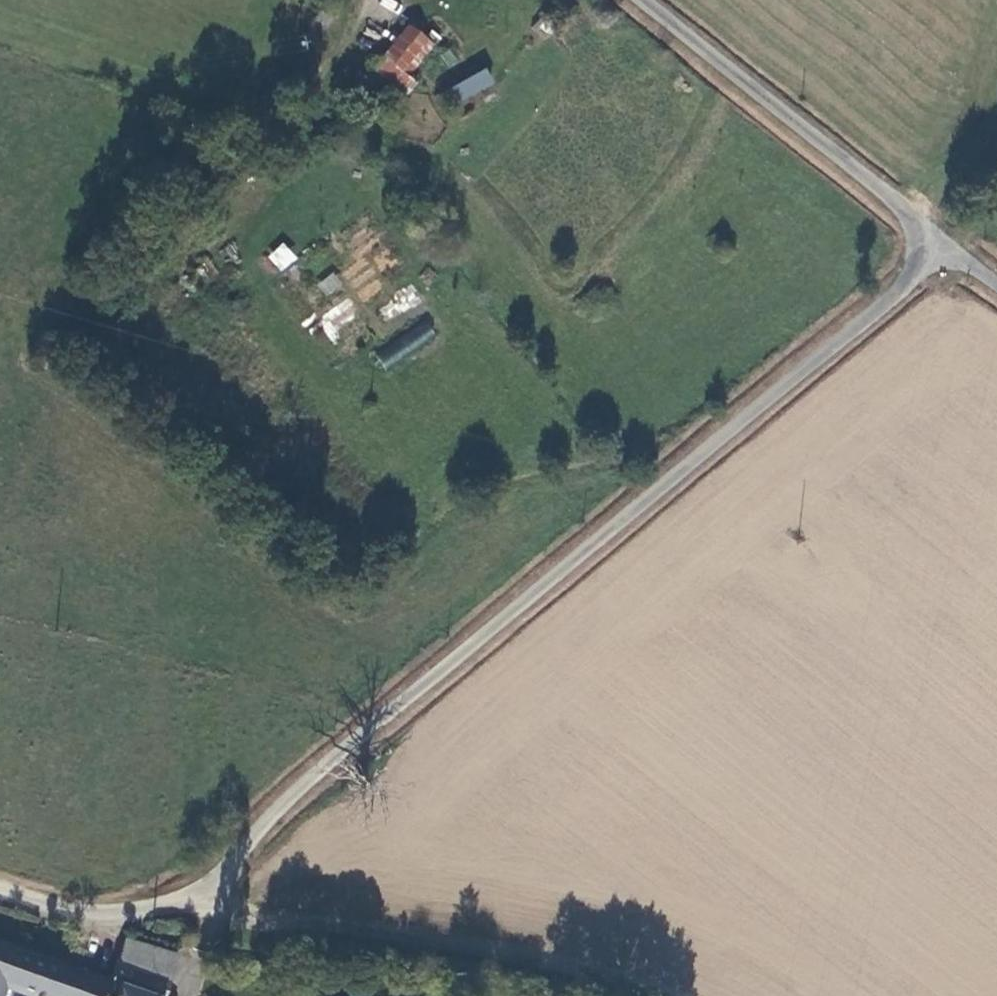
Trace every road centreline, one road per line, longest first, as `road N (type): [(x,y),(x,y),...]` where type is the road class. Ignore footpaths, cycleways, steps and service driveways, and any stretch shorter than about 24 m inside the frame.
road 1 (unclassified): [(0,897),(84,918),(141,917),(190,903),(310,780),(944,248)]
road 2 (track): [(190,903),(267,926),(466,942),(656,995)]
road 3 (unclassified): [(644,0),(944,248)]

